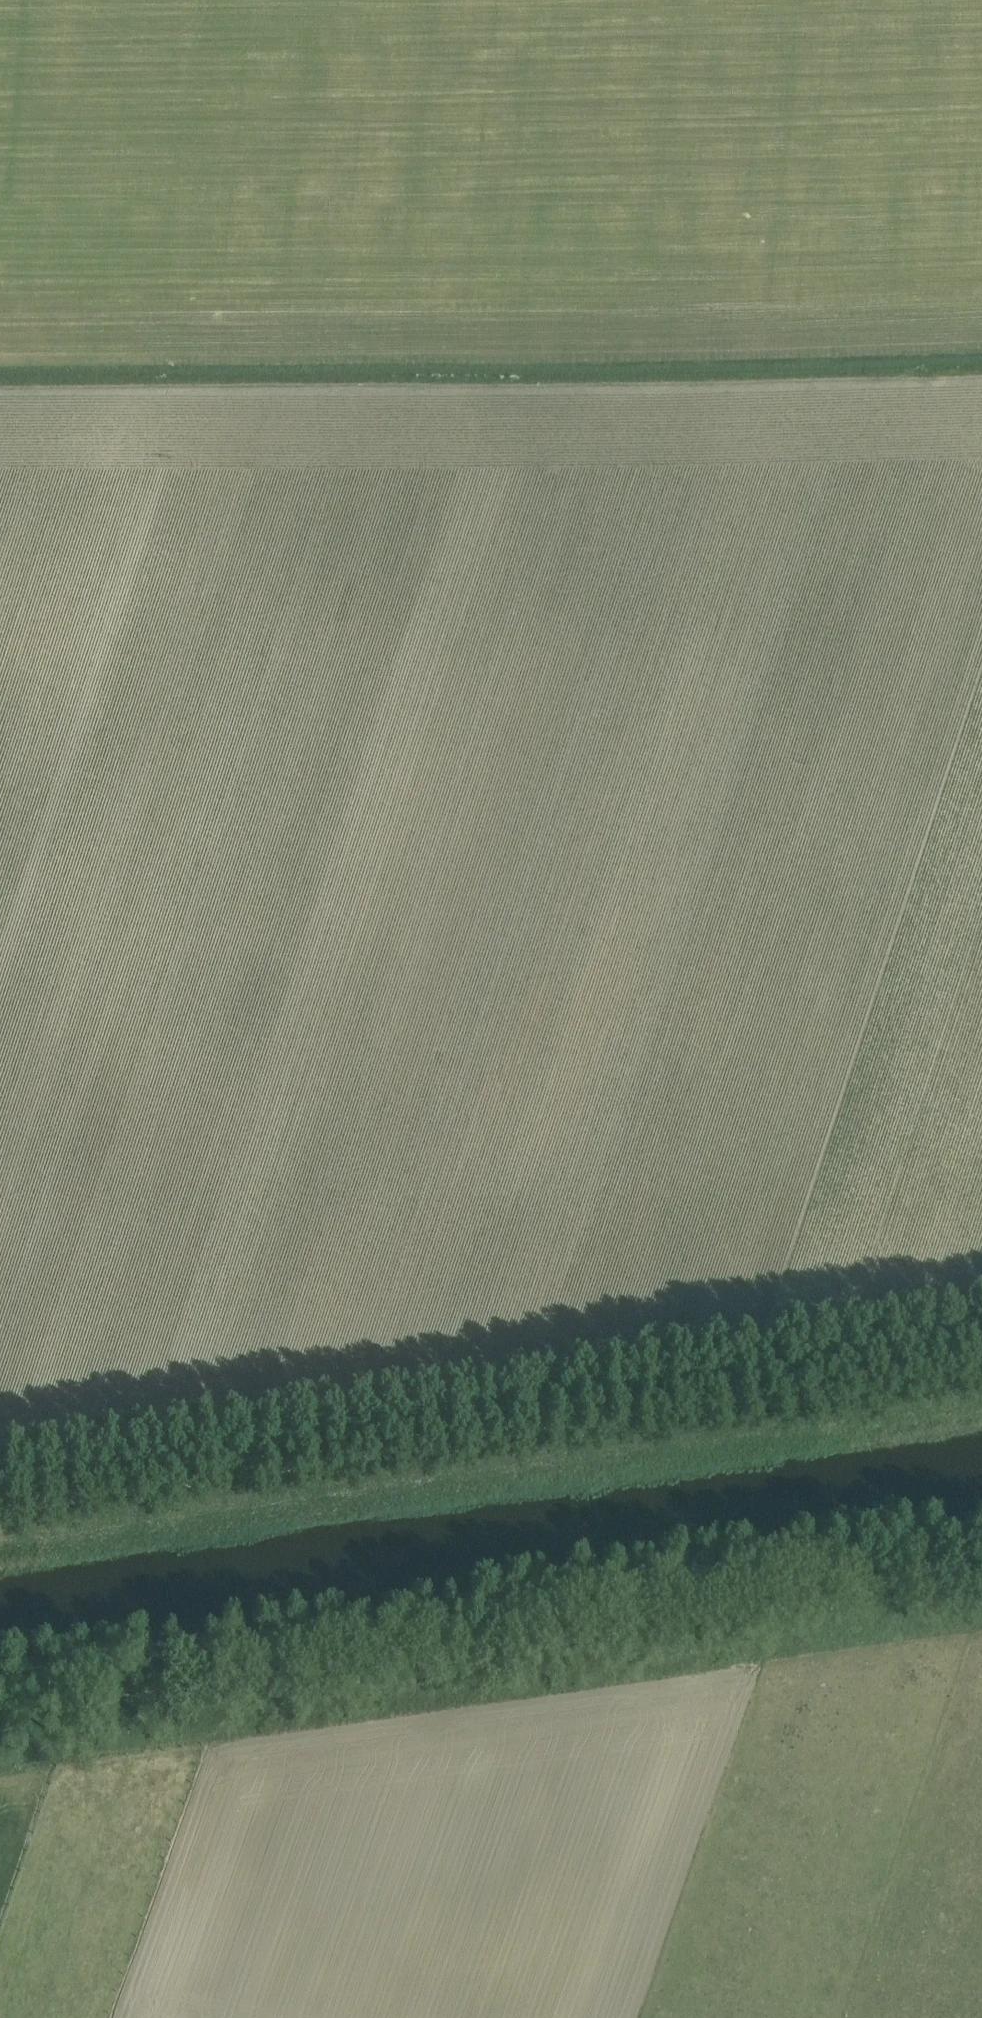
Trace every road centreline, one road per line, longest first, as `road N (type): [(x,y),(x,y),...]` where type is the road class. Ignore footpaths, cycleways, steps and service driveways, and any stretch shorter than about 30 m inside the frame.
road 1 (unclassified): [(981,1369),(0,1514)]
road 2 (track): [(981,1572),(0,1717)]

